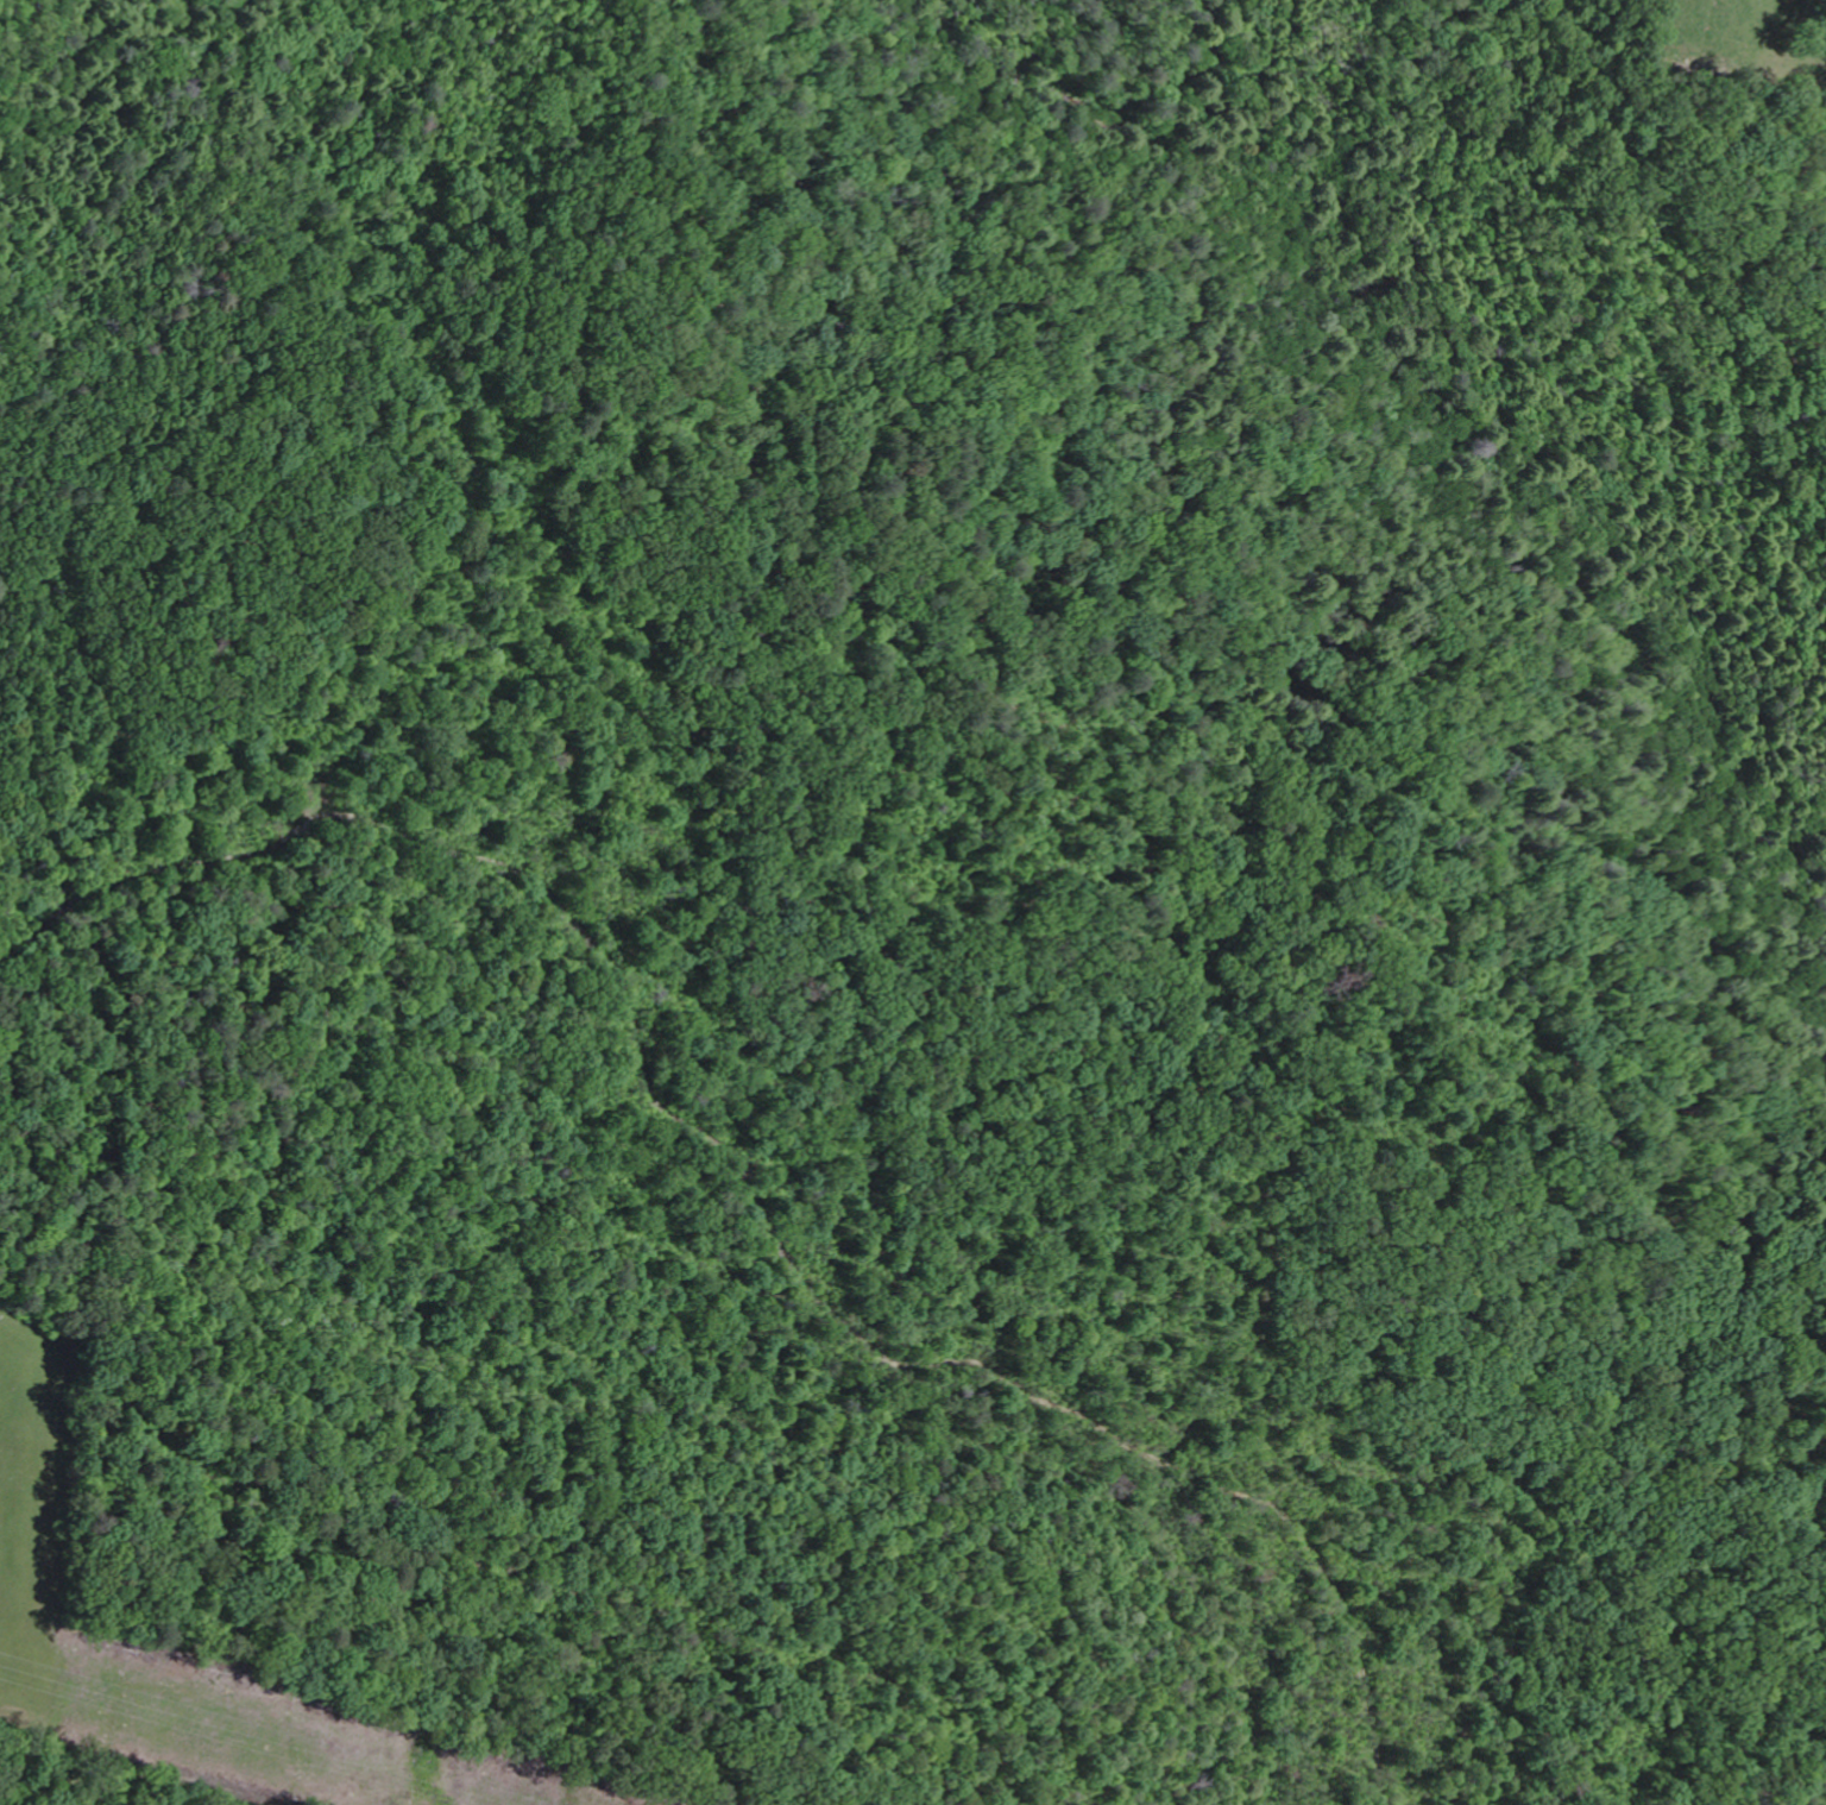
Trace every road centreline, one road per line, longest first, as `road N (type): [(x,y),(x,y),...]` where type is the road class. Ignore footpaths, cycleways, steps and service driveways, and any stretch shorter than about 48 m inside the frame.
road 1 (residential): [(1376,1804),(1339,1688),(1289,1574),(1232,1504),(915,1365),(795,1238),(611,920),(453,819),(270,844),(112,914),(0,986)]

